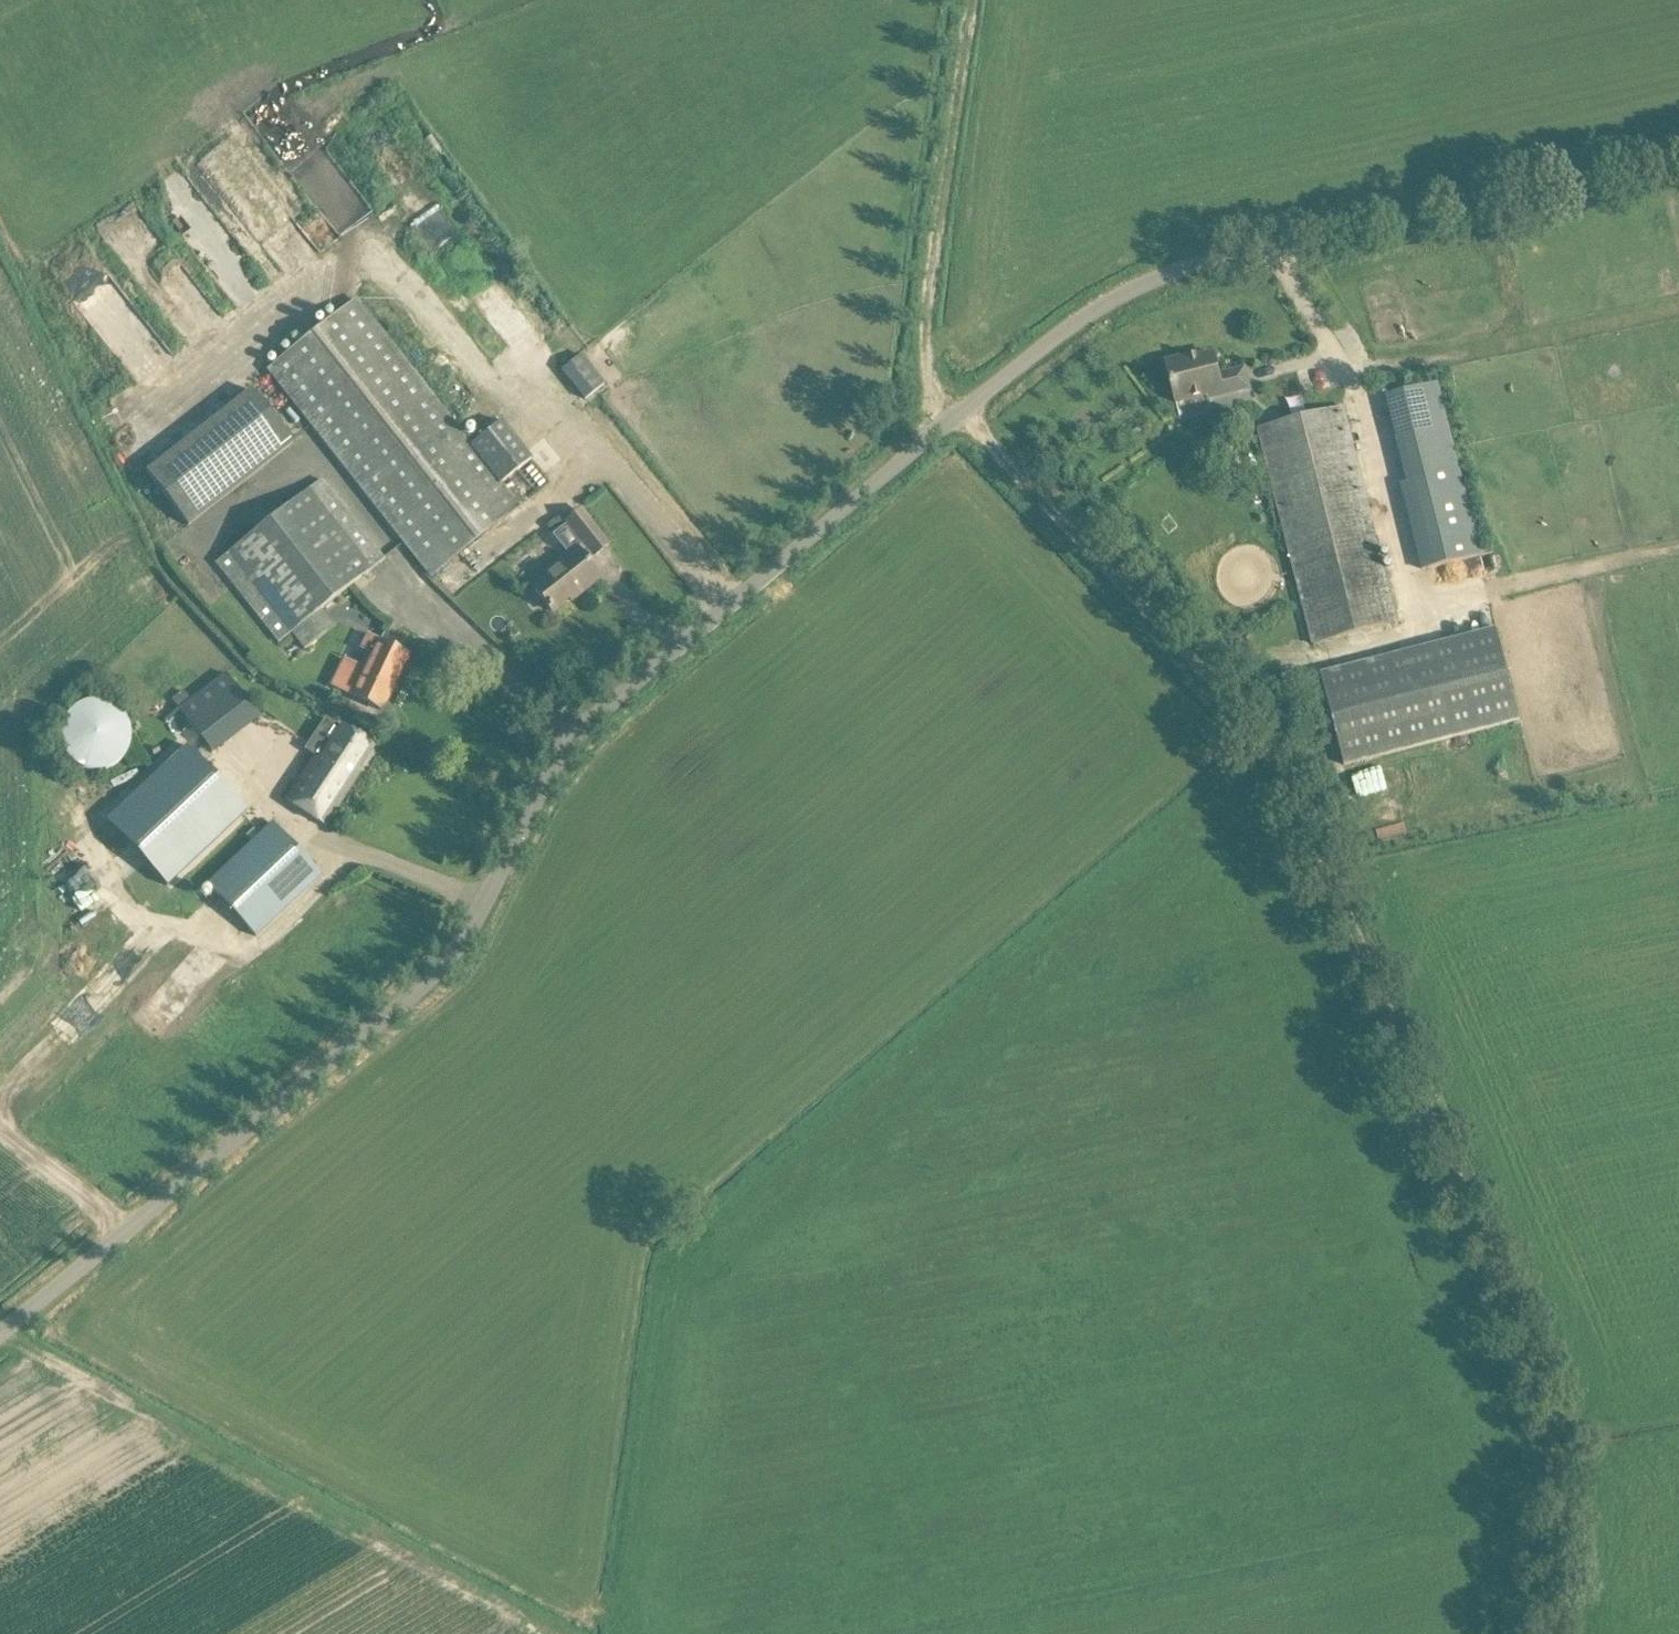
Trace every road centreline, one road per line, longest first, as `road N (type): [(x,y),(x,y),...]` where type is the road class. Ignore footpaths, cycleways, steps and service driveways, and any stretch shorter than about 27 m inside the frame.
road 1 (unclassified): [(0,1333),(452,954),(544,783),(591,722),(1041,347),(1106,303),(1213,260),(1678,159)]
road 2 (track): [(1557,1633),(1561,1482),(1546,1386),(1300,801),(1250,719),(959,415)]
road 3 (track): [(970,0),(923,340),(926,386),(959,415)]

